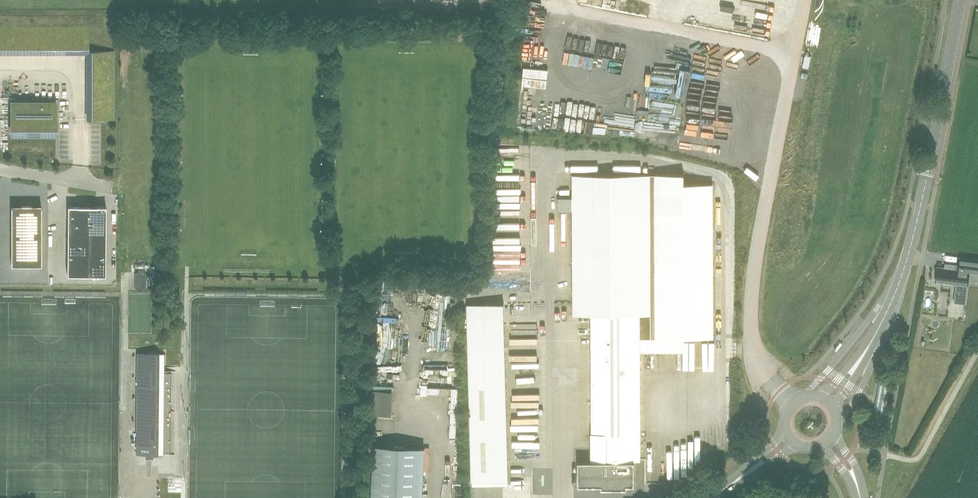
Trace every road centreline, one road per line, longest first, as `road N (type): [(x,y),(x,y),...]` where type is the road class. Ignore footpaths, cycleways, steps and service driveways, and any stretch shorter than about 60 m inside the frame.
road 1 (unclassified): [(790,407),(763,373),(749,324),(805,0)]
road 2 (secondary): [(892,300),(924,192),(960,0)]

